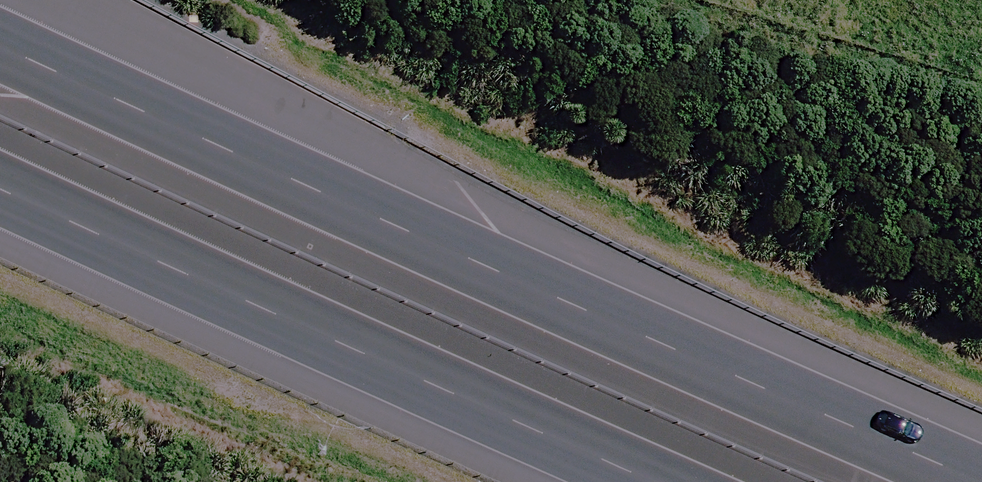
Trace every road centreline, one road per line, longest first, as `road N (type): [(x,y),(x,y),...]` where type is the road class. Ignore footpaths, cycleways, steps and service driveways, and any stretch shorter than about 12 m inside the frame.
road 1 (motorway): [(0,37),(474,250),(981,461)]
road 2 (motorway): [(698,481),(0,175)]

